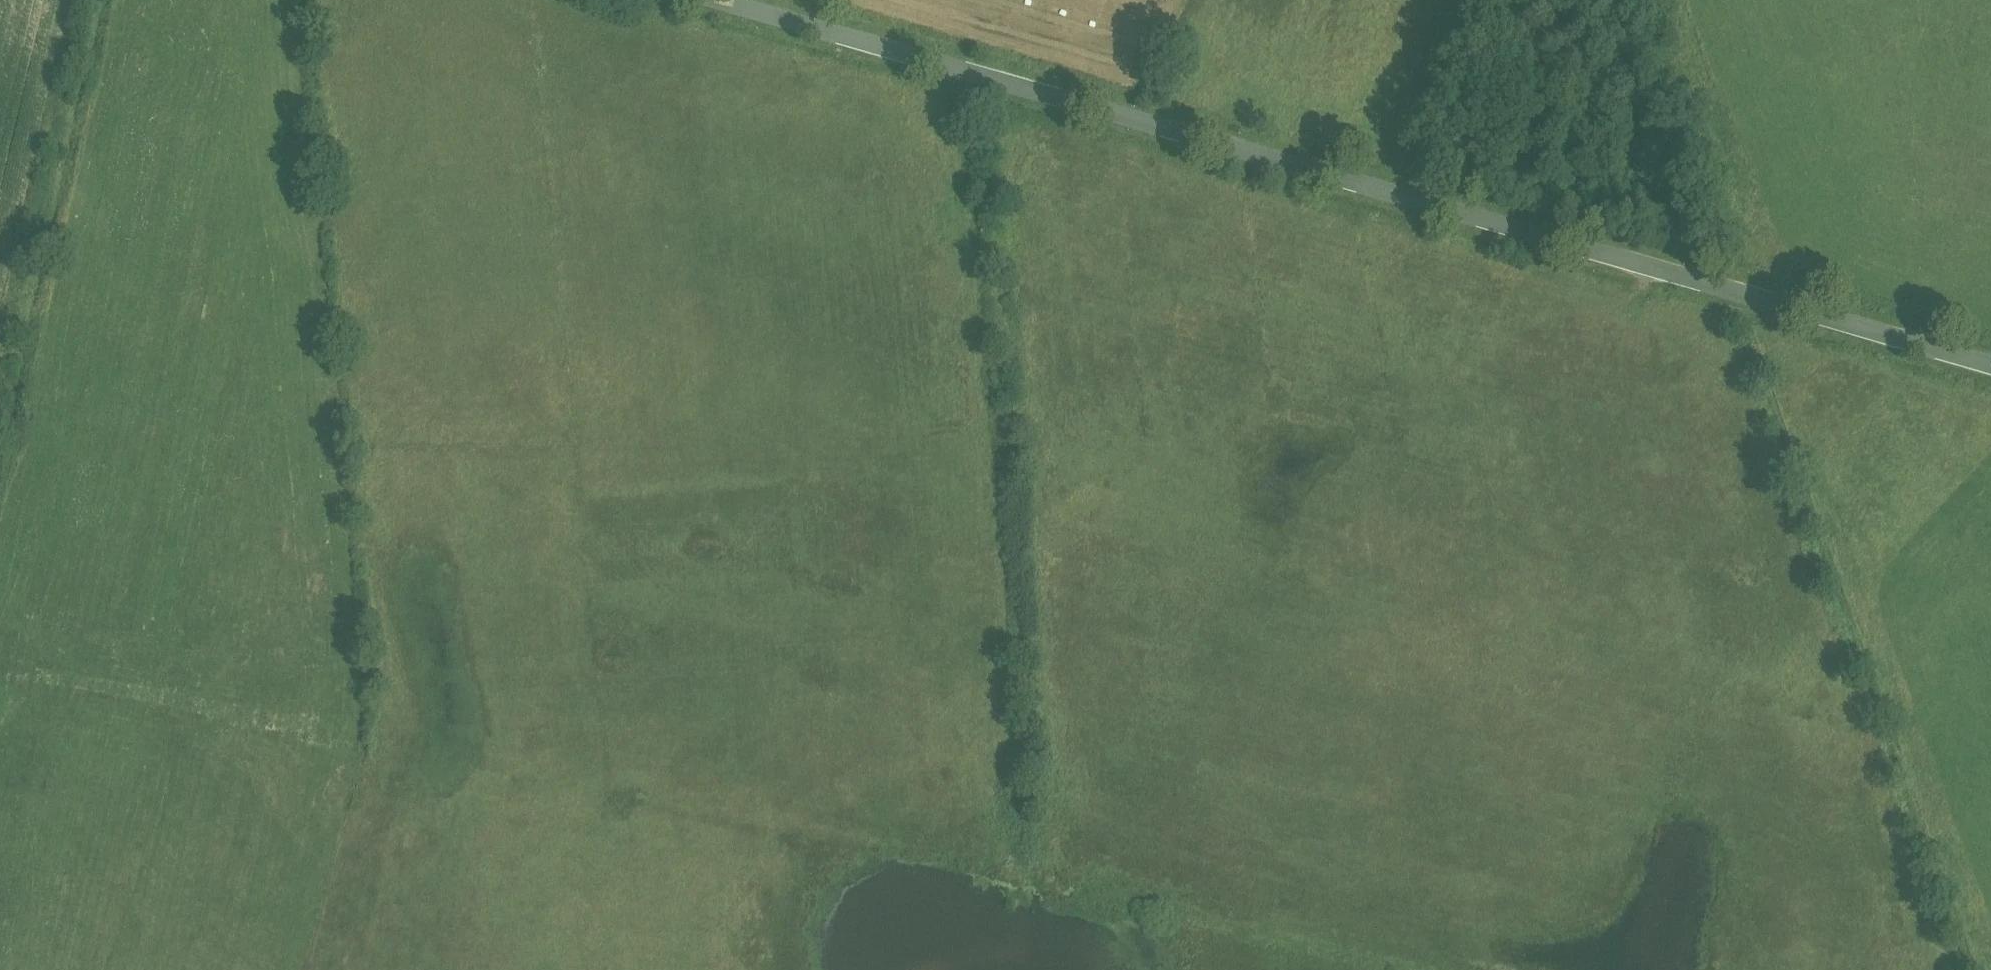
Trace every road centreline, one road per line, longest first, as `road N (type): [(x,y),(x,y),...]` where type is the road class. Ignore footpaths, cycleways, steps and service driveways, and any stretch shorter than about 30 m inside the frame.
road 1 (tertiary): [(1990,350),(1437,207),(718,0)]

